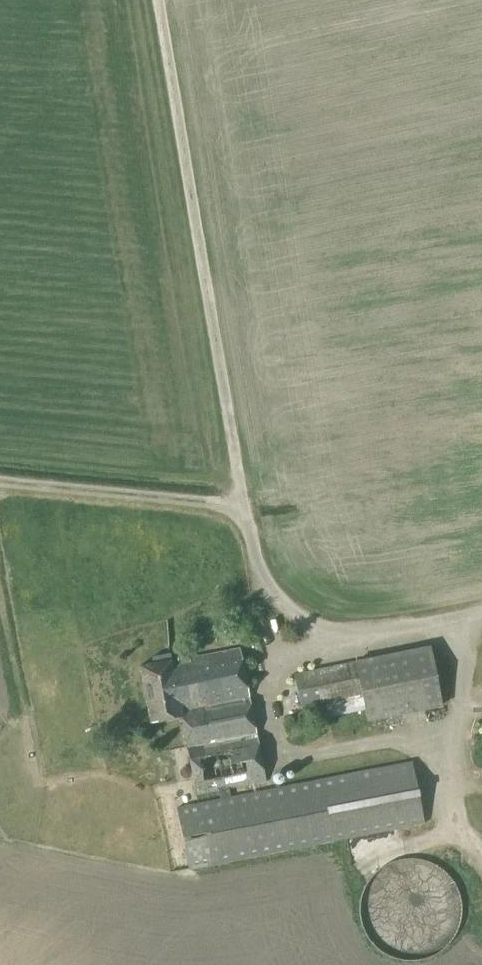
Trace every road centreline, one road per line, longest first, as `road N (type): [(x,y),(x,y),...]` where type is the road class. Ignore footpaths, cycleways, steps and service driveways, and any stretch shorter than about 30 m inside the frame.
road 1 (track): [(245,507),(0,482)]

